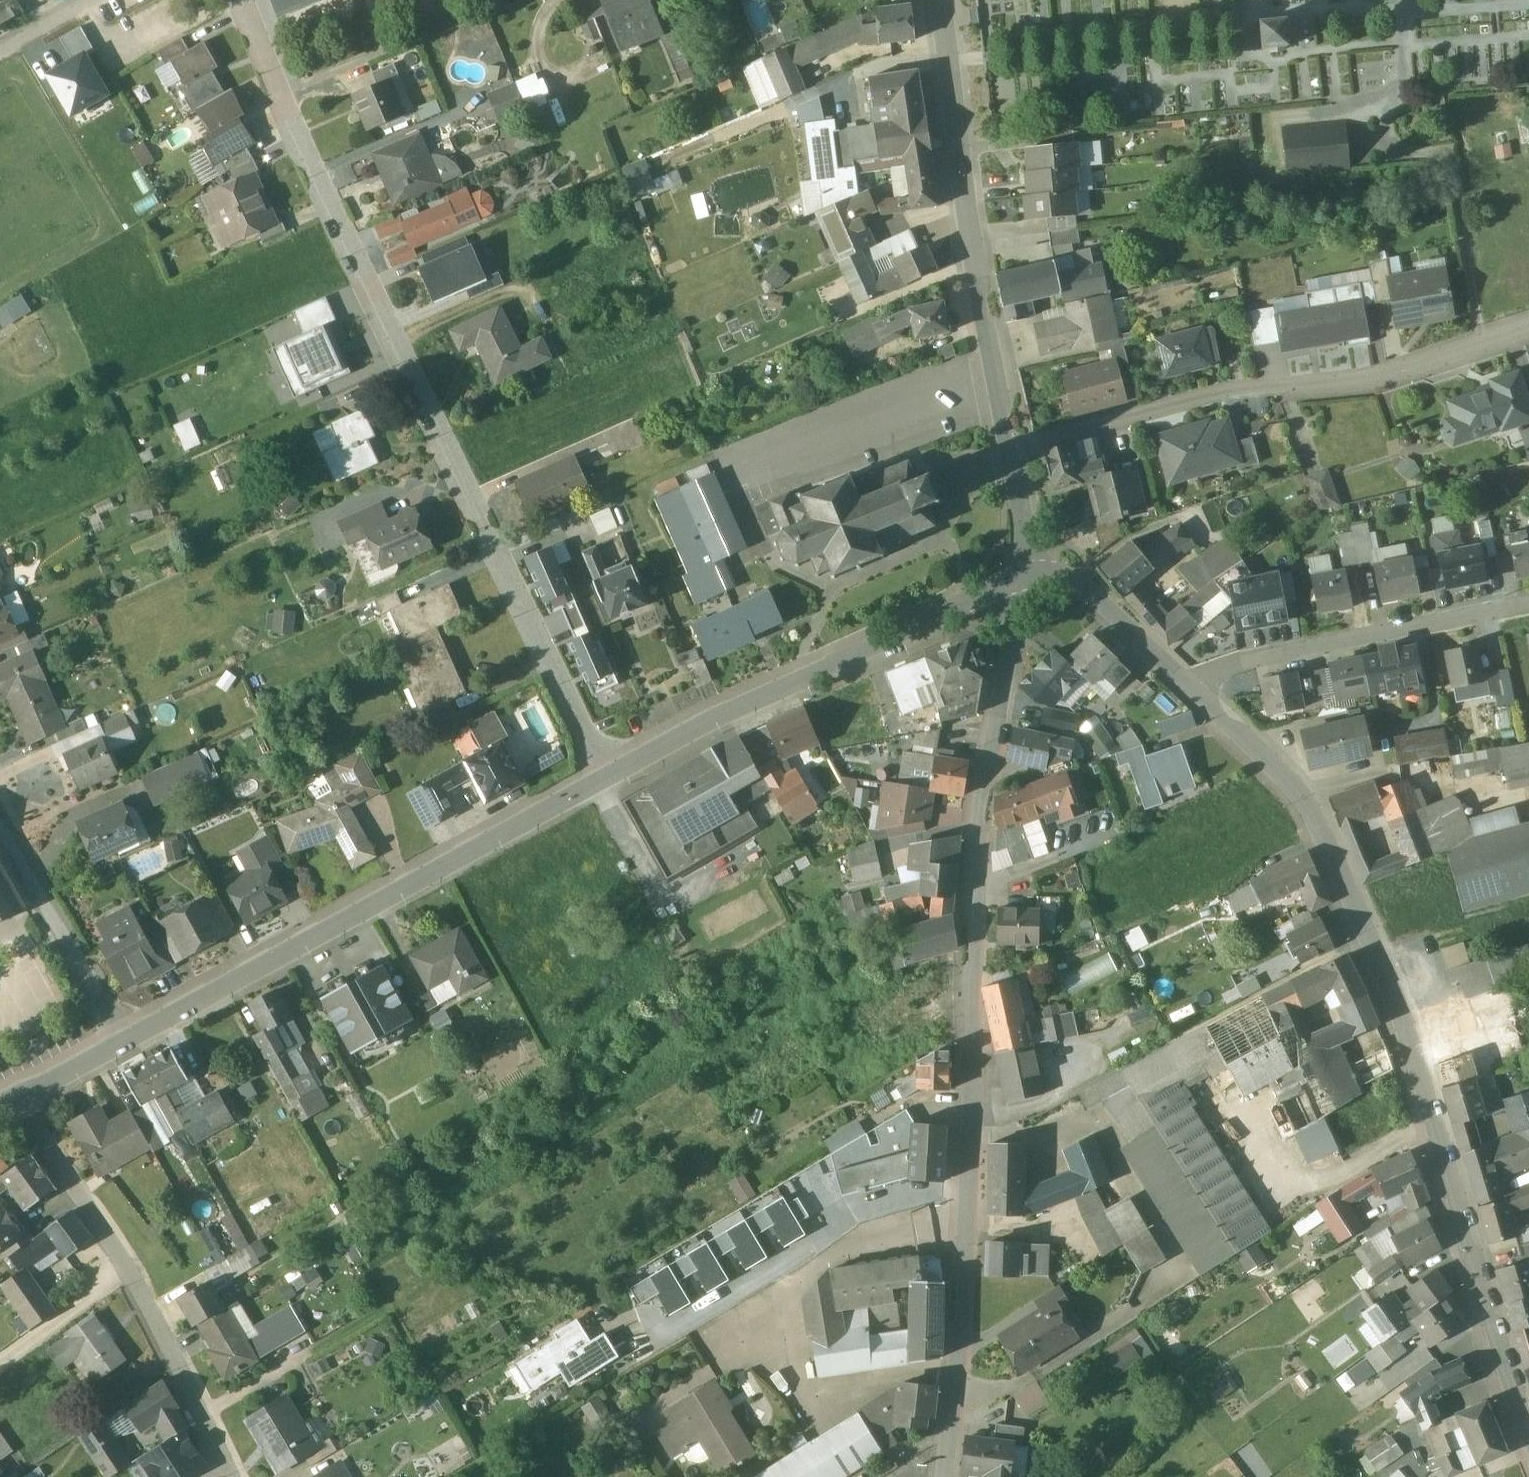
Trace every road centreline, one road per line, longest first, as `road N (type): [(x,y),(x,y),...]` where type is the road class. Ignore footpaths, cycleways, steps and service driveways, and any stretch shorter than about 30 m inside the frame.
road 1 (residential): [(1528,1430),(1503,1371),(1376,952),(1294,772),(1188,687),(1082,585),(1037,576)]
road 2 (residential): [(1037,576),(999,652),(977,824),(966,1186),(940,1476)]
road 3 (residential): [(600,777),(276,97),(241,0)]
road 4 (residential): [(600,777),(124,1043)]
road 5 (residential): [(1009,449),(1225,391),(1371,380),(1528,330)]
road 6 (residential): [(1037,576),(813,670),(600,777)]
road 7 (residential): [(1009,449),(990,377),(940,0)]
road 8 (residential): [(17,1102),(128,1270),(232,1476)]
road 9 (residential): [(124,1043),(0,829)]
road 10 (residential): [(1037,576),(1009,449)]
road 11 (residential): [(124,1043),(17,1102)]

